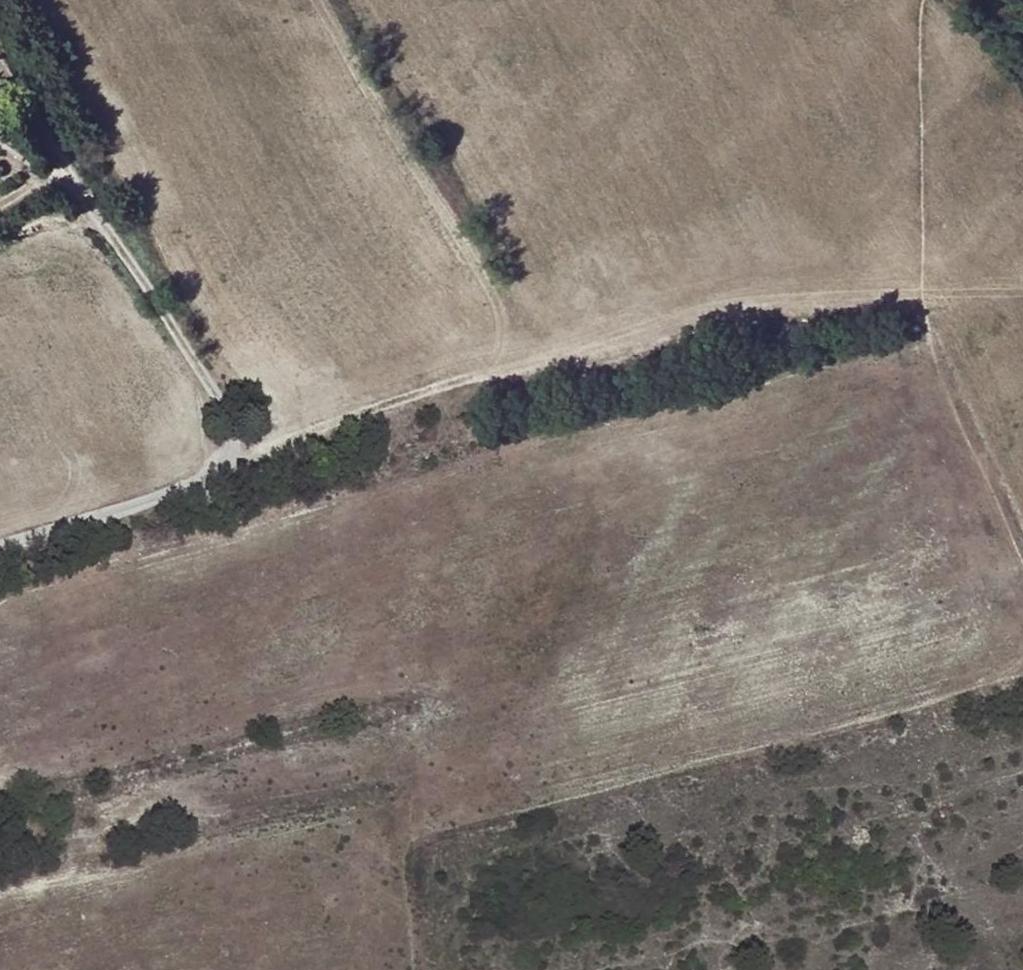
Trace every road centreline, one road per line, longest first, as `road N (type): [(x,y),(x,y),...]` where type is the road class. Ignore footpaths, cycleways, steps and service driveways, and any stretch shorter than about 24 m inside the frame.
road 1 (track): [(248,464),(203,376),(0,71)]
road 2 (unclassified): [(0,544),(248,464)]

